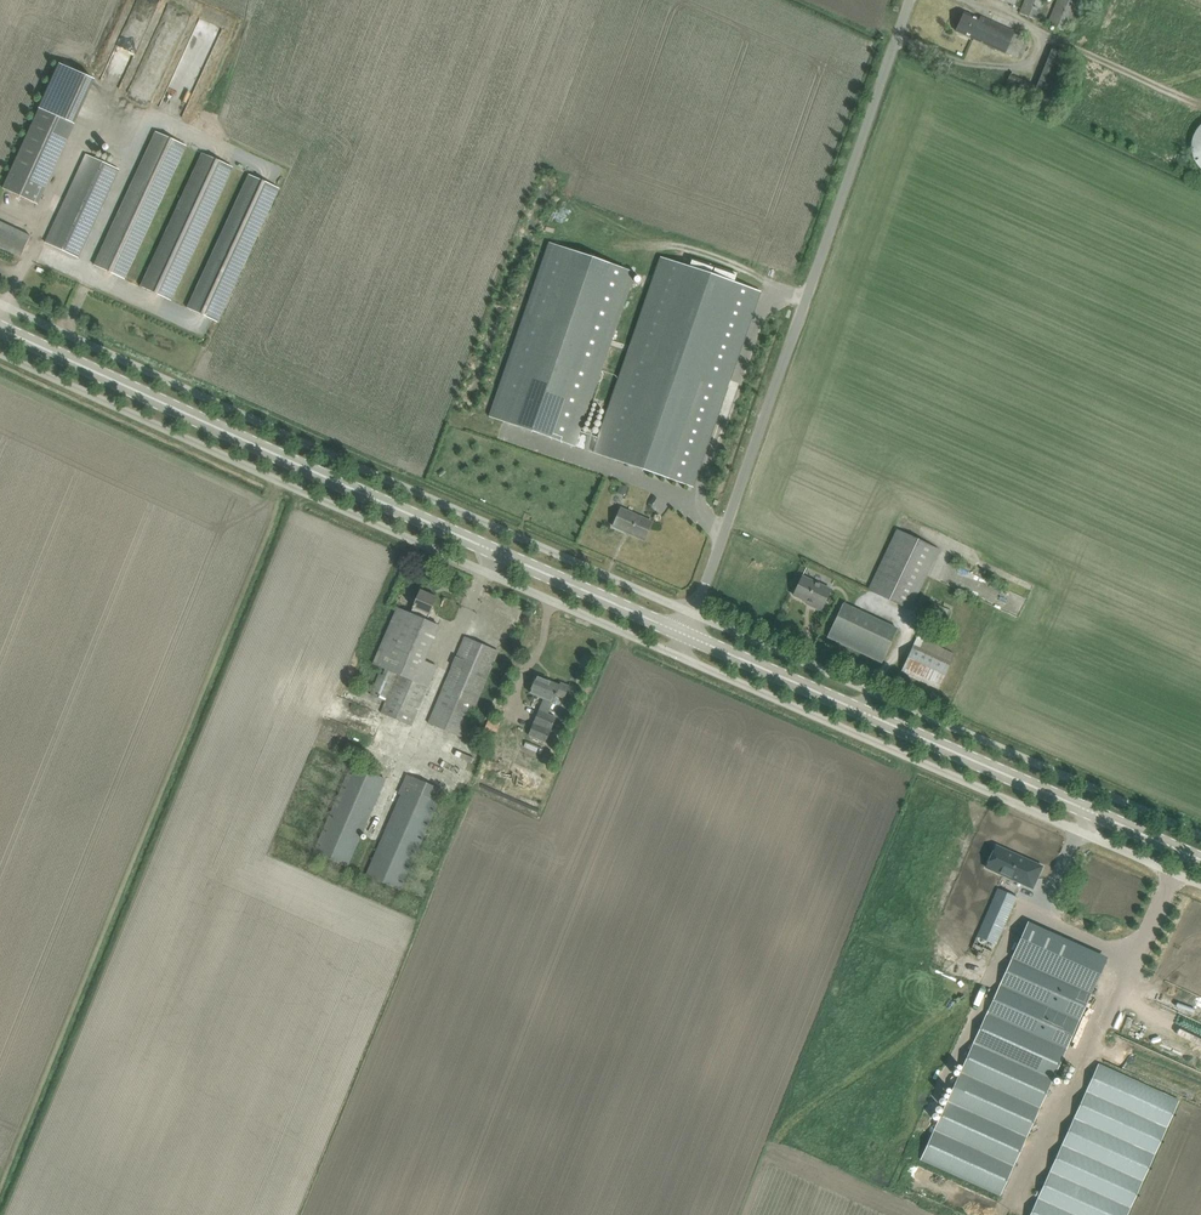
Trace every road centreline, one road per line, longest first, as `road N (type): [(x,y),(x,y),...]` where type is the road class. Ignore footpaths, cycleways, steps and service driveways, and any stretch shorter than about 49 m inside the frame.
road 1 (unclassified): [(695,614),(0,301)]
road 2 (primary): [(687,635),(0,329)]
road 3 (unclassified): [(0,356),(676,657)]
road 4 (unclassified): [(695,614),(908,0)]
road 5 (unclassified): [(676,657),(1200,885)]
road 6 (primary): [(1200,862),(687,635)]
road 7 (unclassified): [(1200,834),(695,614)]

